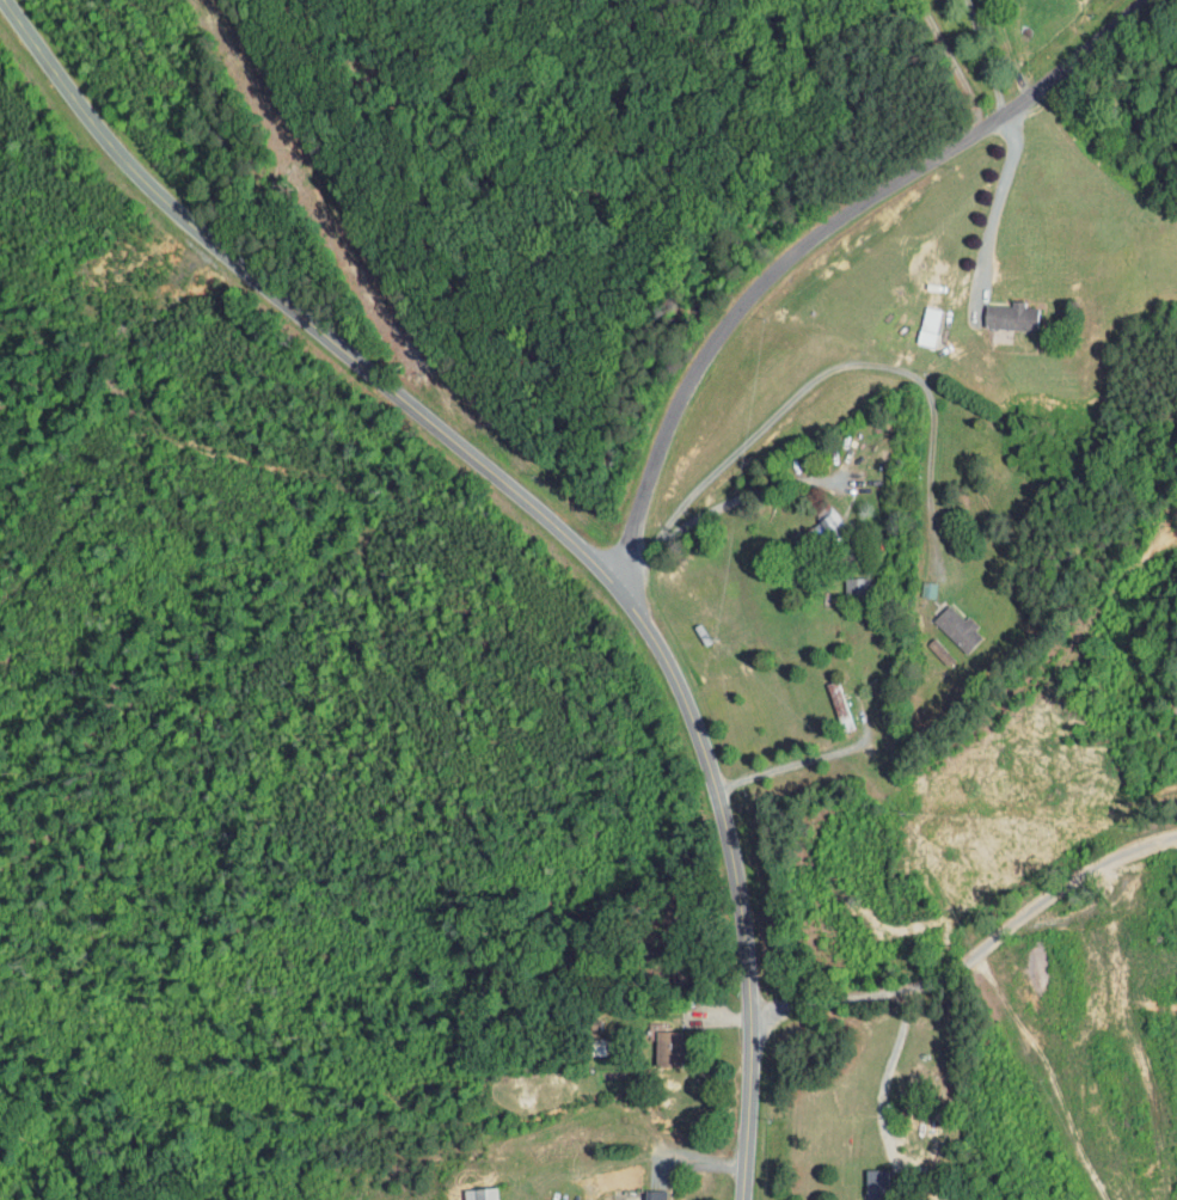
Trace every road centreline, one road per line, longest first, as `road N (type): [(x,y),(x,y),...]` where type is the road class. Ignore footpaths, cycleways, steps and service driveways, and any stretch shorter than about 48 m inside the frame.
road 1 (tertiary): [(746,1199),(755,1017),(737,858),(691,706),(632,590),(172,209),(6,0)]
road 2 (residential): [(632,590),(663,422),(728,313),(781,259),(1129,0)]
road 3 (residential): [(894,991),(1091,869),(1176,826)]

